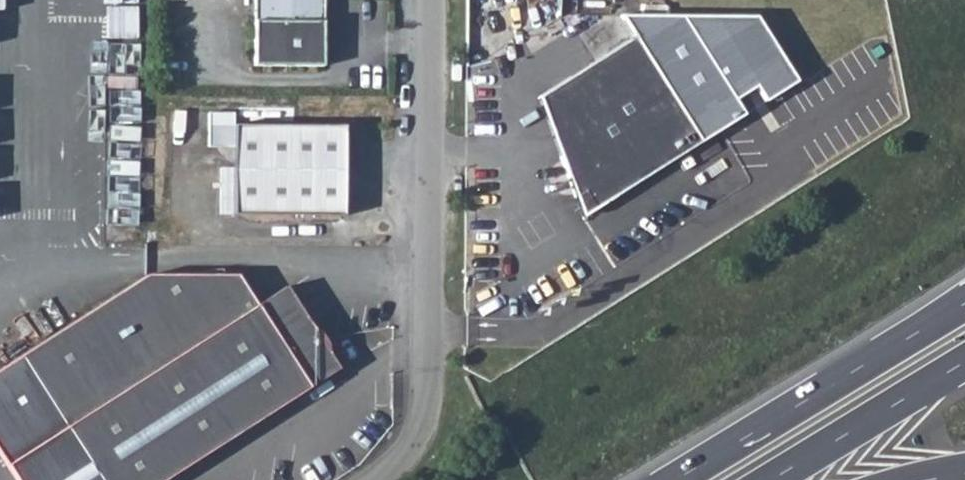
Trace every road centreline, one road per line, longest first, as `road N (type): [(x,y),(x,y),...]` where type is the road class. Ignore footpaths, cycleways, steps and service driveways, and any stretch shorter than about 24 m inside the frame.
road 1 (unclassified): [(429,0),(427,400),(410,453),(385,479)]
road 2 (trunk): [(964,300),(673,479)]
road 3 (trunk): [(768,479),(964,359)]

